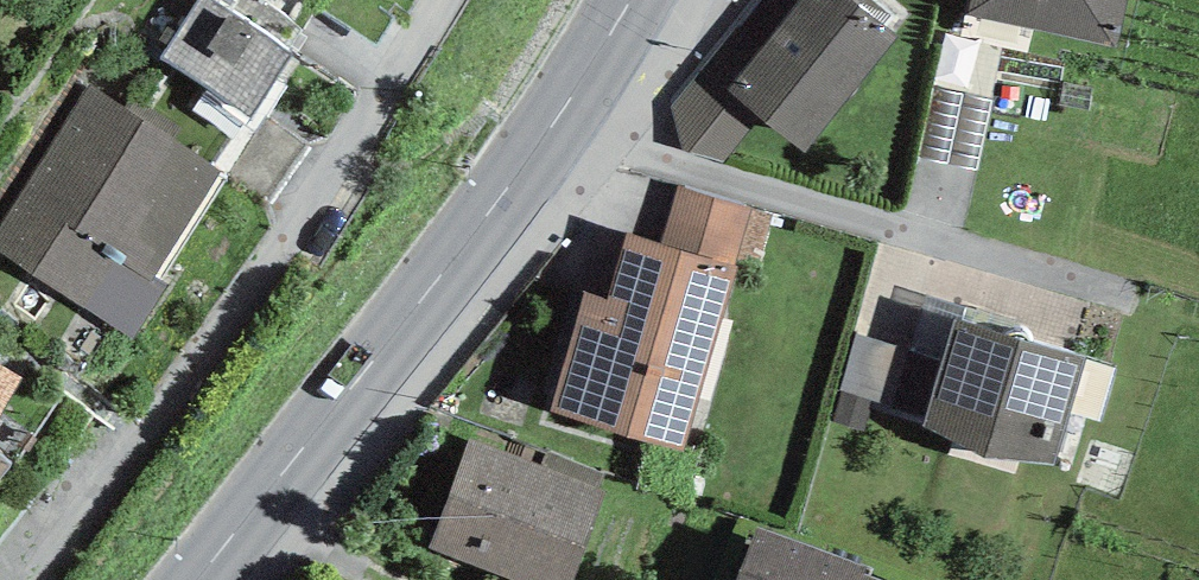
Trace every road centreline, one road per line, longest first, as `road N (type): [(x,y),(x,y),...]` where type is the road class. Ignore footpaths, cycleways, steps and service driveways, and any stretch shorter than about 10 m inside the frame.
road 1 (residential): [(32,579),(284,240),(437,0)]
road 2 (residential): [(554,126),(1198,348)]
road 3 (secondary): [(200,579),(554,126)]
road 4 (secondary): [(554,126),(632,0)]

